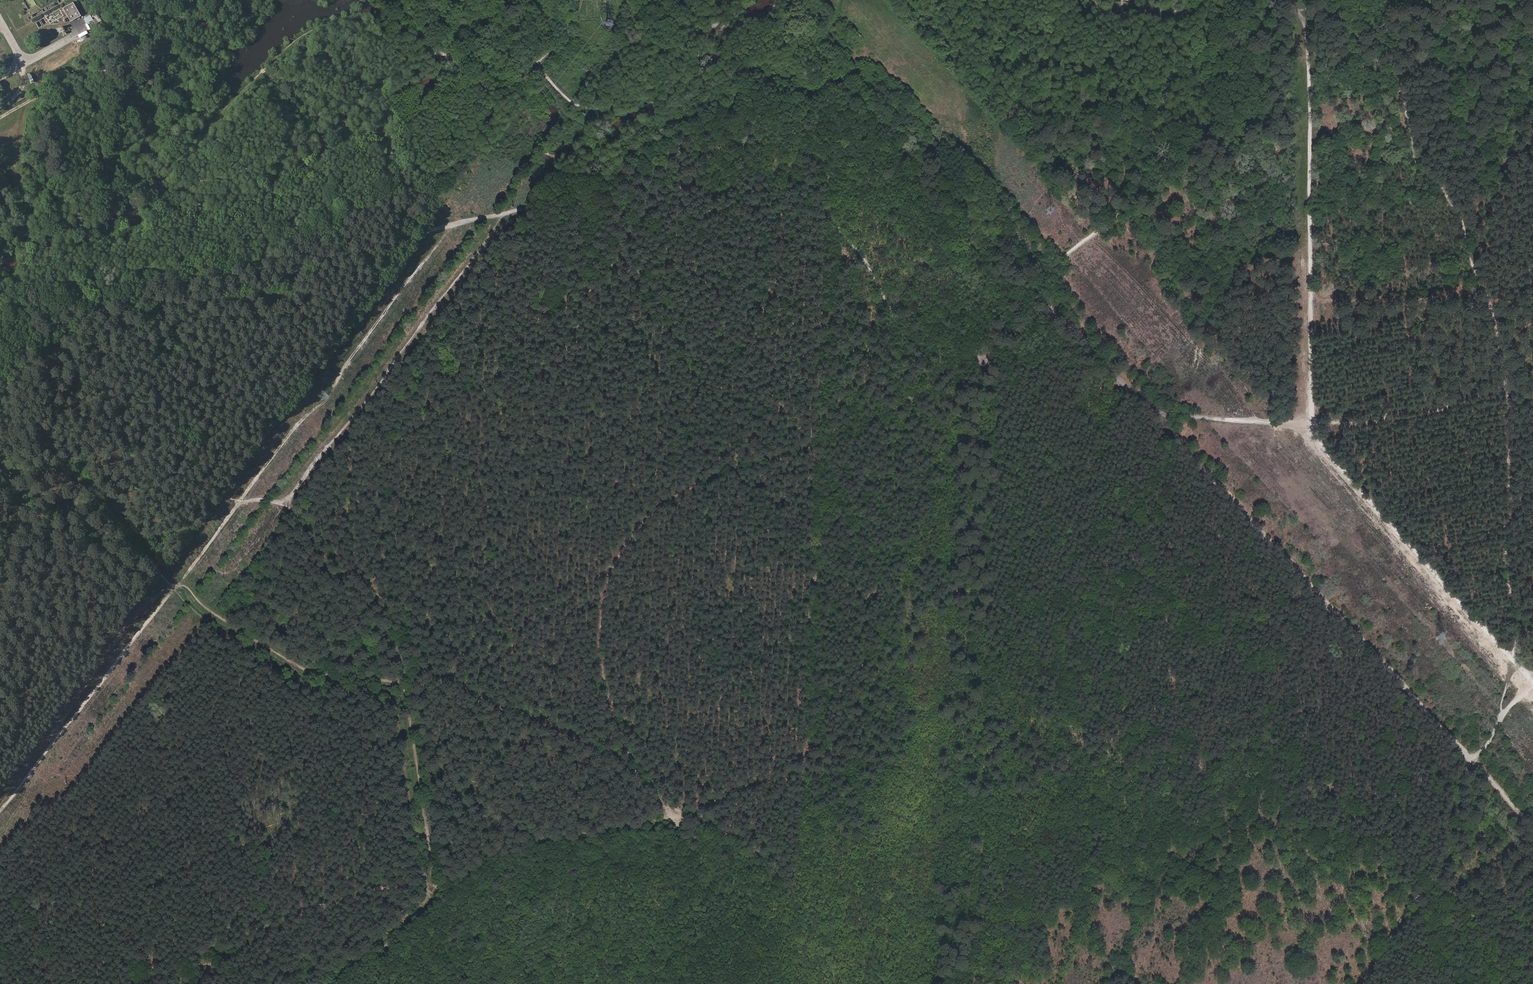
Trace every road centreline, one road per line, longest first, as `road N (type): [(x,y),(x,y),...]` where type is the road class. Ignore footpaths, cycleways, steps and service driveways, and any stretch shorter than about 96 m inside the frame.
road 1 (track): [(1532,683),(1343,477),(1313,429),(1308,51),(1304,22),(1285,0)]
road 2 (track): [(217,0),(198,38),(176,51),(52,85),(0,116)]

